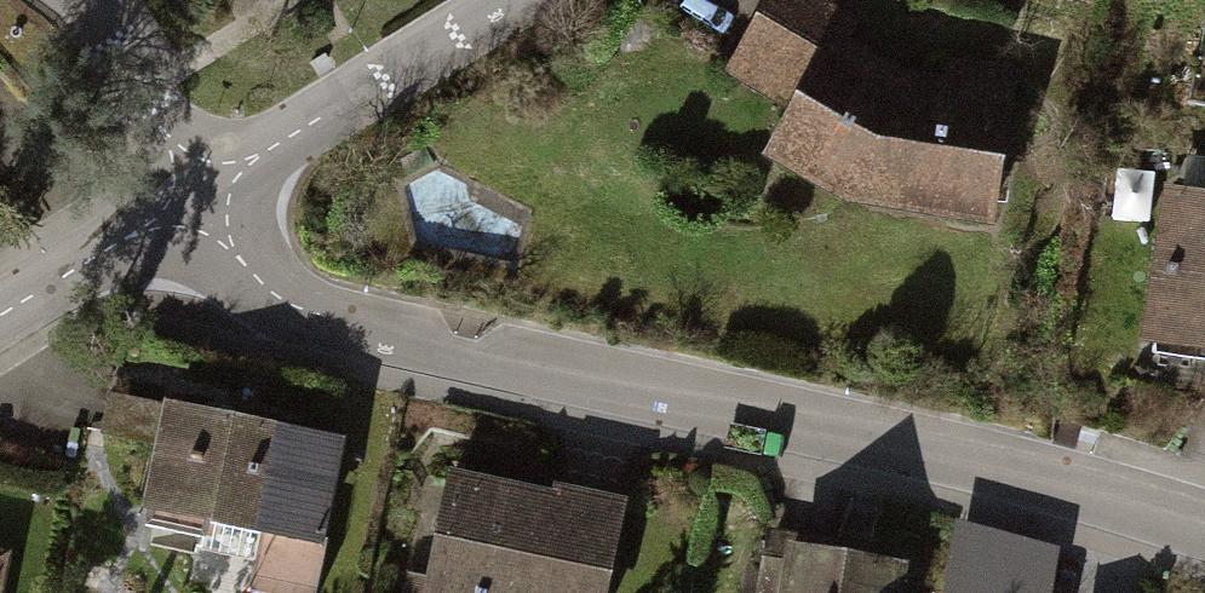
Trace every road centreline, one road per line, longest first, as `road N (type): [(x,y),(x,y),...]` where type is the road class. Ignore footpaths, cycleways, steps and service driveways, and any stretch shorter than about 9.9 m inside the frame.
road 1 (residential): [(1204,524),(302,311),(259,281),(198,194)]
road 2 (residential): [(507,0),(198,194)]
road 3 (residential): [(198,194),(0,318)]
road 4 (residential): [(198,194),(71,0)]

